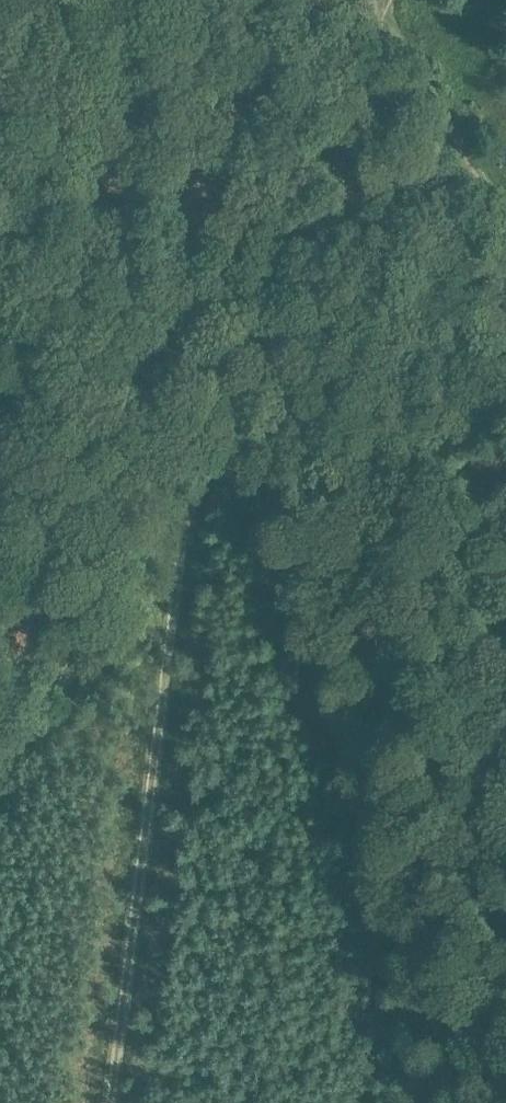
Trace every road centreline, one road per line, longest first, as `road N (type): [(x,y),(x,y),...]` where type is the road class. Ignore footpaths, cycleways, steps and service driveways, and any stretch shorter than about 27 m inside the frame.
road 1 (track): [(107,1102),(190,503),(239,390),(286,219),(382,4)]
road 2 (track): [(382,4),(178,0)]

